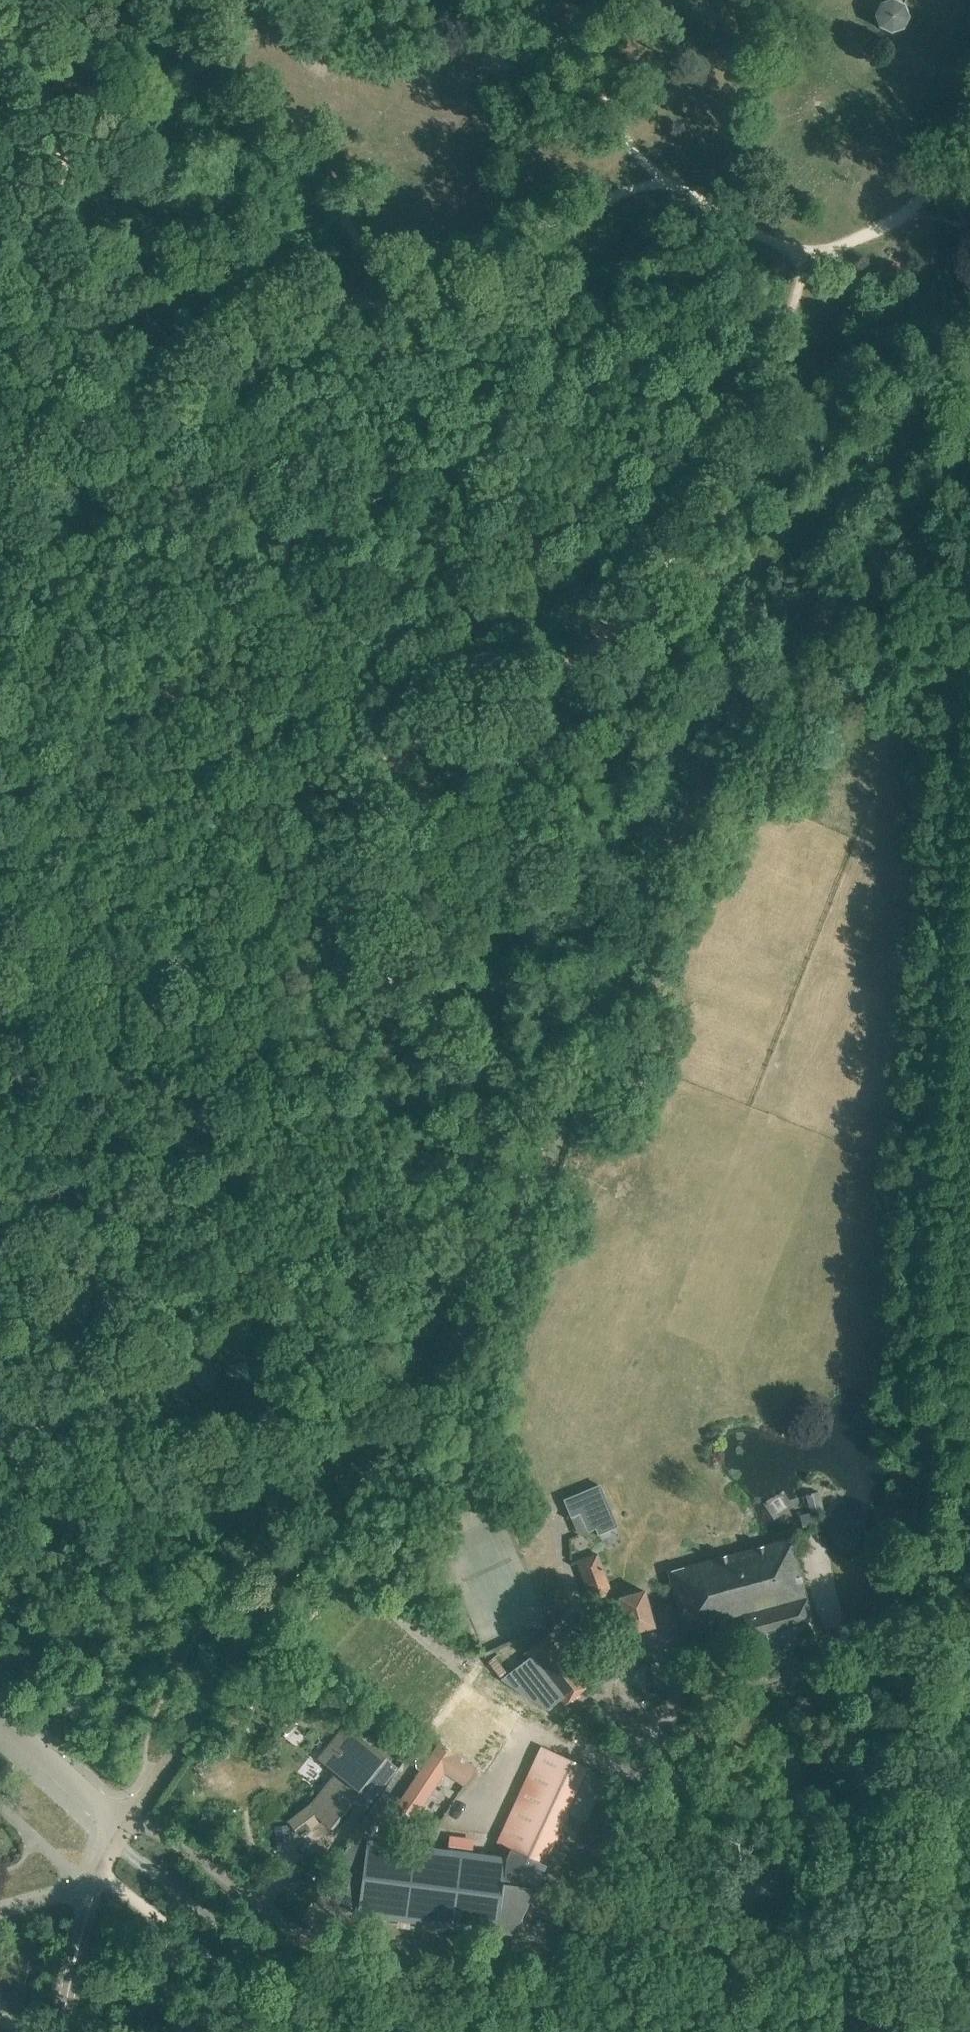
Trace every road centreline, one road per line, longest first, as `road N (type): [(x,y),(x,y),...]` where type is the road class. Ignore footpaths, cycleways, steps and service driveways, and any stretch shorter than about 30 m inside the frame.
road 1 (residential): [(98,1880),(127,1825),(0,1710)]

